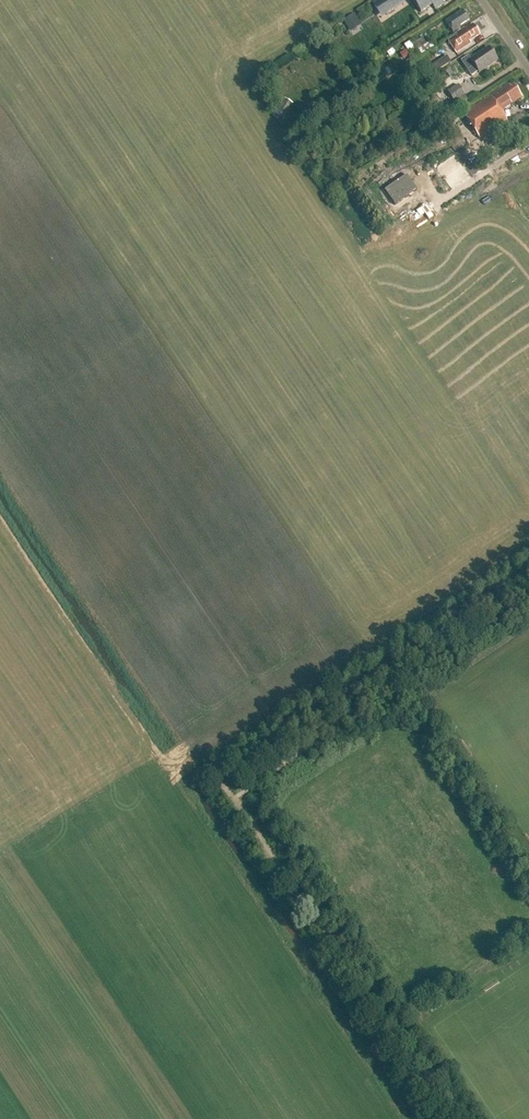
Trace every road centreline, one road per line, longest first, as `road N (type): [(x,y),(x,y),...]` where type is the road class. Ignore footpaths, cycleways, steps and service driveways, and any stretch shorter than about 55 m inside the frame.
road 1 (track): [(235,798),(347,972),(470,1118)]

